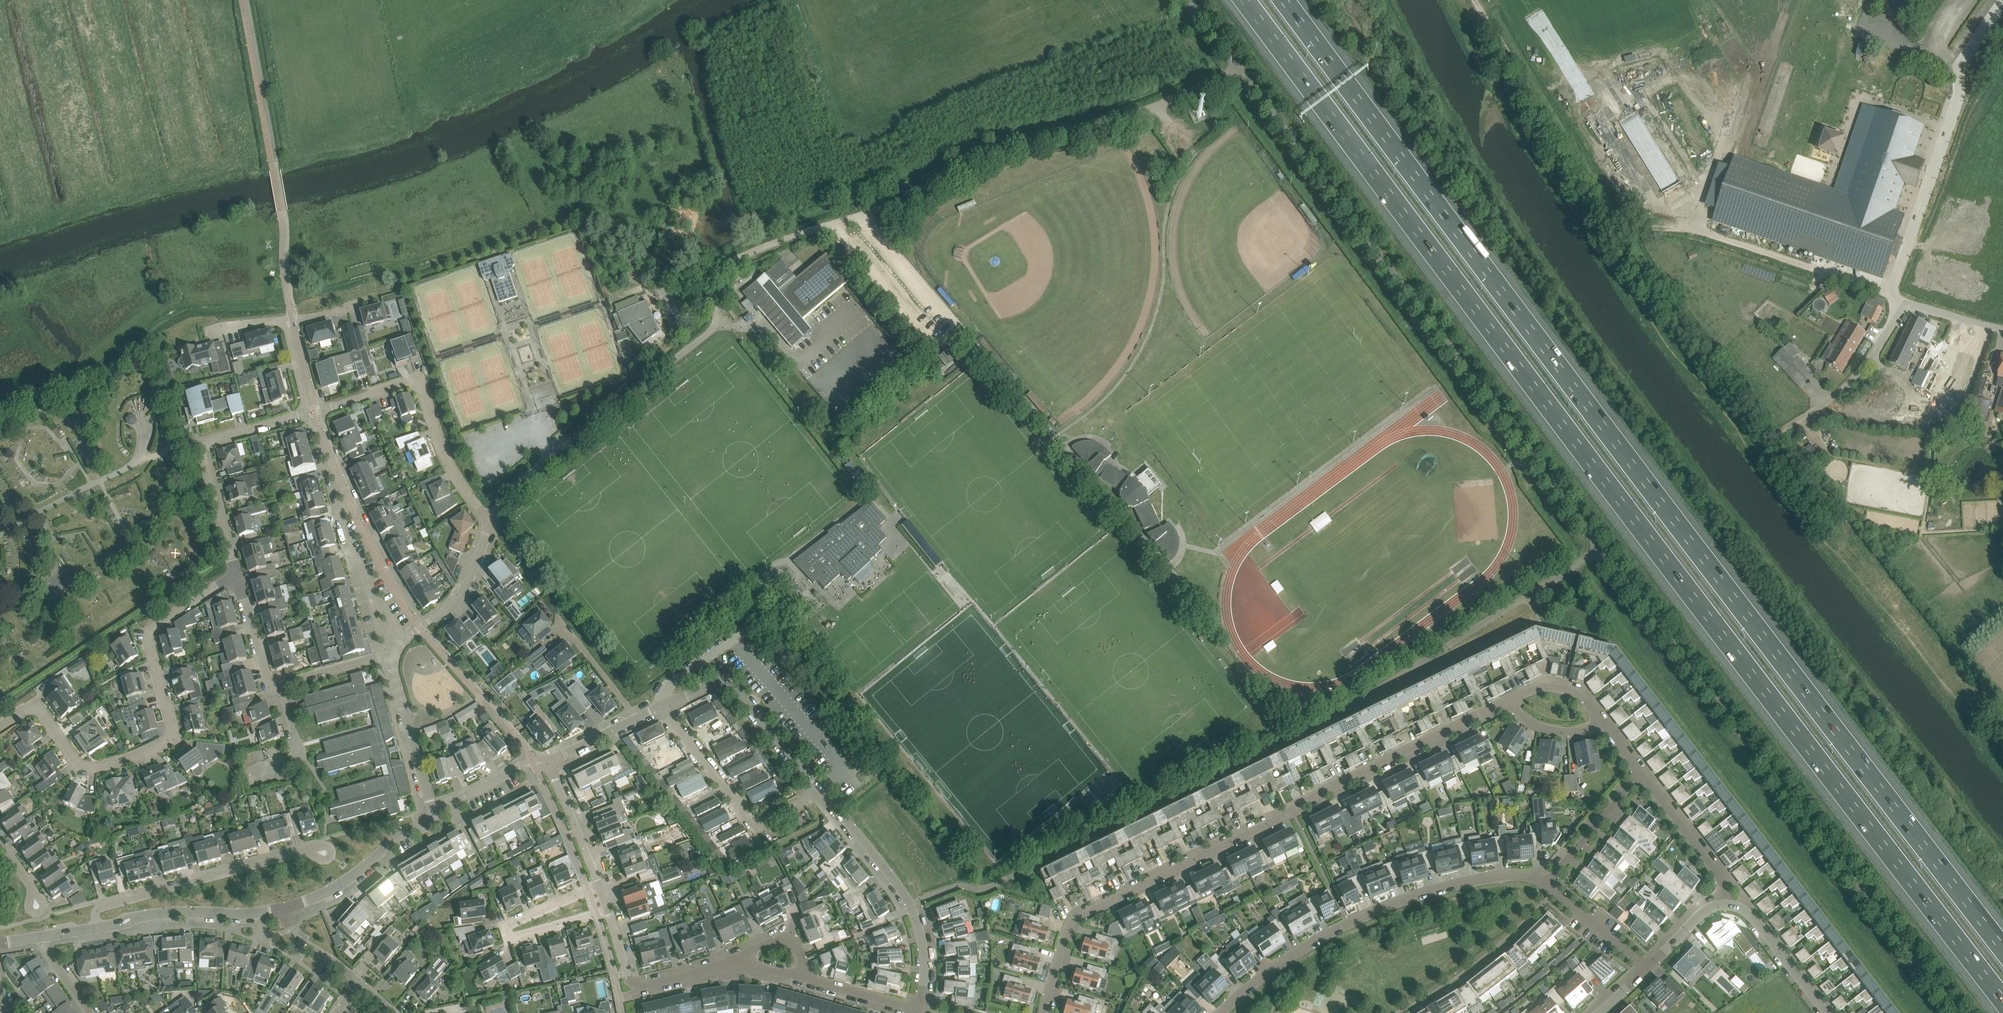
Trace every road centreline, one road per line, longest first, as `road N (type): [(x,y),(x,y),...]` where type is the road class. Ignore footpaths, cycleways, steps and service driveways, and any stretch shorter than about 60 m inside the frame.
road 1 (motorway): [(1245,0),(2002,996)]
road 2 (motorway): [(2002,945),(1284,0)]
road 3 (track): [(2002,760),(1720,411),(1573,210),(1599,196),(1625,224),(1707,233),(1890,295)]
road 4 (residential): [(1509,701),(1076,919),(1044,1012)]
road 5 (residential): [(0,726),(39,708),(87,767),(163,742),(171,730),(149,631),(236,574)]
road 6 (residential): [(918,1011),(924,967),(909,904),(800,763),(725,682)]
road 7 (residential): [(1222,1012),(1285,962),(1381,910),(1510,876),(1545,884)]
road 8 (residential): [(314,411),(419,384),(457,479),(489,521)]
road 9 (residential): [(96,928),(98,909),(303,851),(323,853)]
road 10 (unclassified): [(1807,415),(1858,380),(1904,306),(2002,329)]
road 11 (residential): [(236,574),(204,443),(314,411)]
road 12 (track): [(1599,196),(1520,84),(1477,0)]
road 13 (residential): [(546,761),(725,682)]
road 14 (residential): [(96,928),(172,912),(285,909)]
road 15 (residential): [(285,909),(341,885),(408,830),(430,823),(431,809)]
road 16 (residential): [(393,656),(458,597),(489,521)]
road 17 (residential): [(431,809),(393,656)]
road 18 (residential): [(1726,904),(1722,879),(1642,775)]
road 19 (residential): [(1826,1012),(1750,915),(1726,904)]
road 20 (residential): [(1545,884),(1642,775)]
road 21 (residential): [(602,894),(546,761)]
road 22 (unclassified): [(1647,968),(1545,884)]
road 23 (residential): [(431,809),(546,761)]
road 24 (residential): [(283,684),(265,671),(236,574)]

